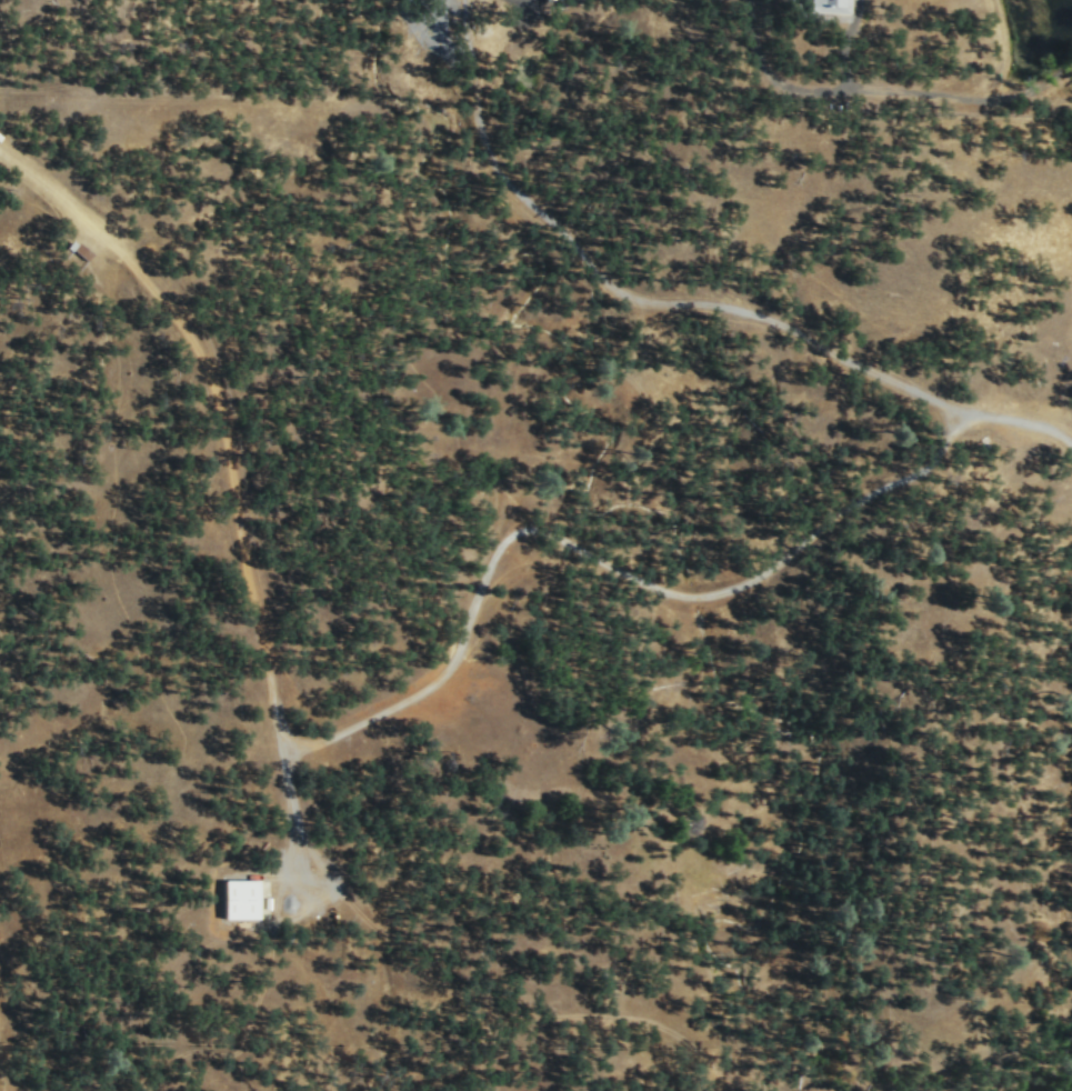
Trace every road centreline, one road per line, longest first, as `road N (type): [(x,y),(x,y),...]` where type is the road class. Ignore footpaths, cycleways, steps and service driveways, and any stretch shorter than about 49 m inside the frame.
road 1 (track): [(280,749),(314,743),(438,678),(498,548),(515,530),(537,528),(662,590),(714,593),(750,579),(841,509),(914,474),(934,457),(958,412)]
road 2 (track): [(0,150),(136,259),(210,377),(229,439),(292,828),(281,890)]
road 3 (track): [(1071,447),(1036,424),(958,412),(747,310),(659,302),(610,284),(494,170),(465,69),(463,0)]
road 4 (track): [(281,890),(328,891),(453,993),(480,997),(530,982),(640,1017),(692,1044),(727,1072),(732,1090)]
road 5 (track): [(747,0),(752,48),(778,84),(996,101)]
road 6 (track): [(332,1090),(324,1072),(259,1029),(256,1004),(281,890)]

